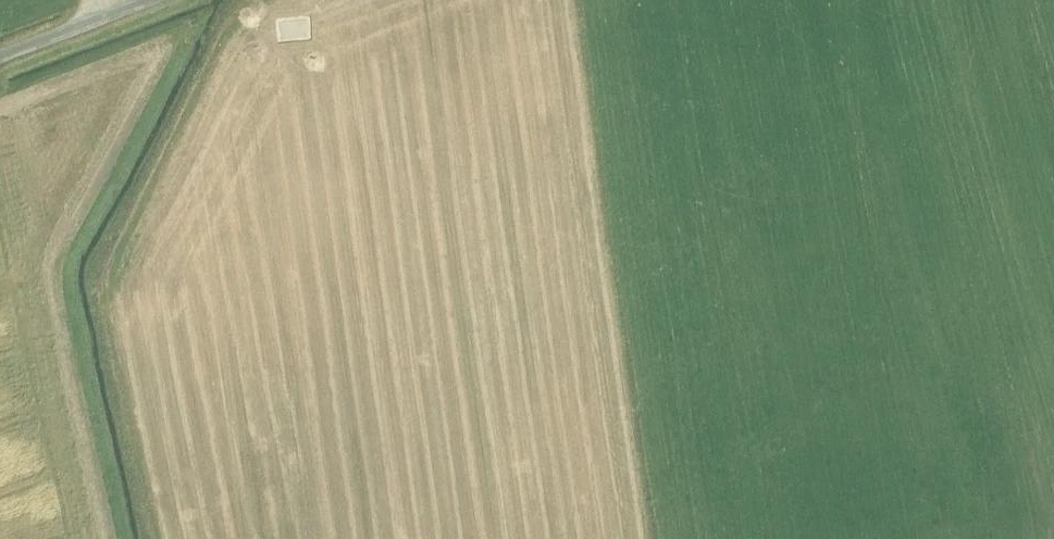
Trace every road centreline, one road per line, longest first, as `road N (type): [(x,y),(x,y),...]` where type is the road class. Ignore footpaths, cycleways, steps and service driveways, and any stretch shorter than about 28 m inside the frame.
road 1 (unclassified): [(0,54),(142,0)]

